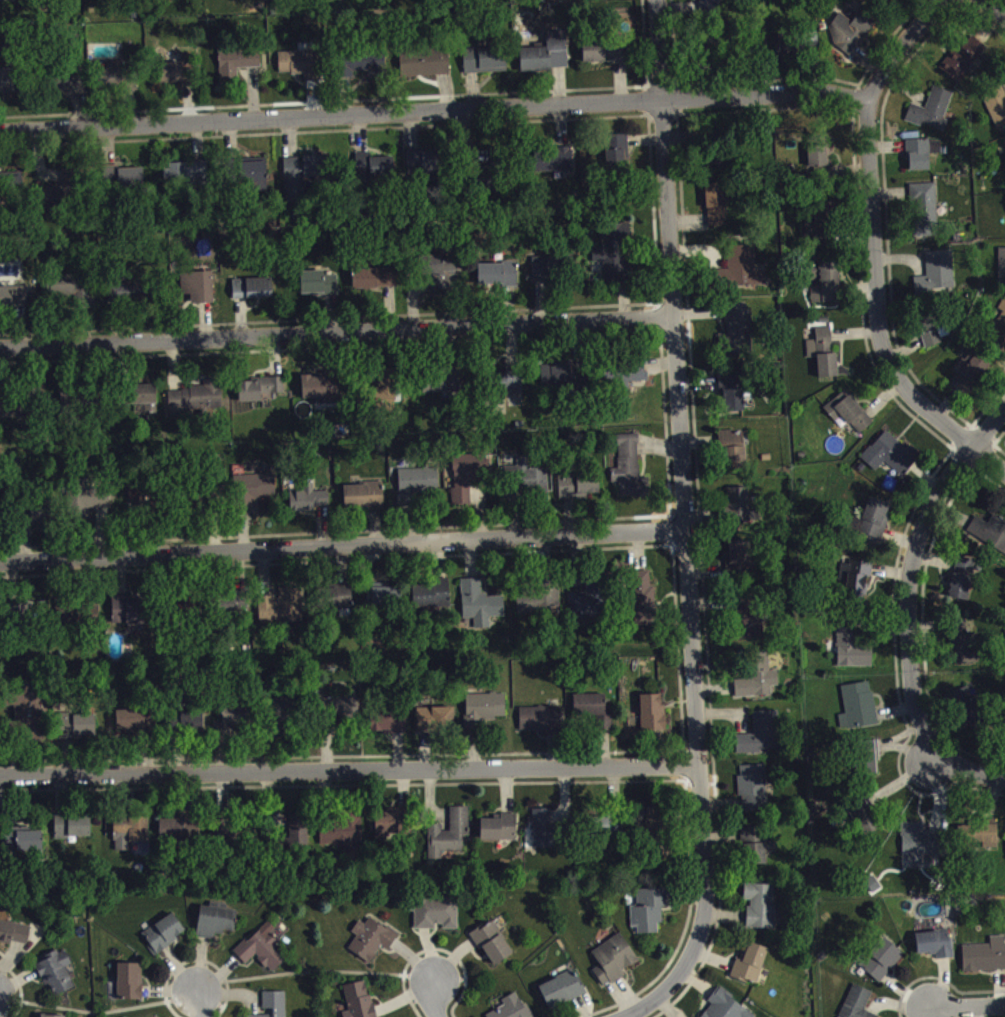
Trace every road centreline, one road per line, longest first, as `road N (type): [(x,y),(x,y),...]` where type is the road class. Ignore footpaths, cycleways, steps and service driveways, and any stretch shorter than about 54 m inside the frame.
road 1 (residential): [(654,0),(710,908),(691,961),(635,1016)]
road 2 (residential): [(0,132),(833,95),(867,106)]
road 3 (residential): [(0,780),(700,766)]
road 4 (residential): [(0,563),(686,534)]
road 5 (residential): [(0,350),(677,320)]
road 6 (residential): [(1004,472),(893,379),(877,334),(867,106)]
road 7 (residential): [(936,760),(920,718),(914,558),(936,499),(1004,415)]
road 8 (residential): [(867,106),(948,0)]

